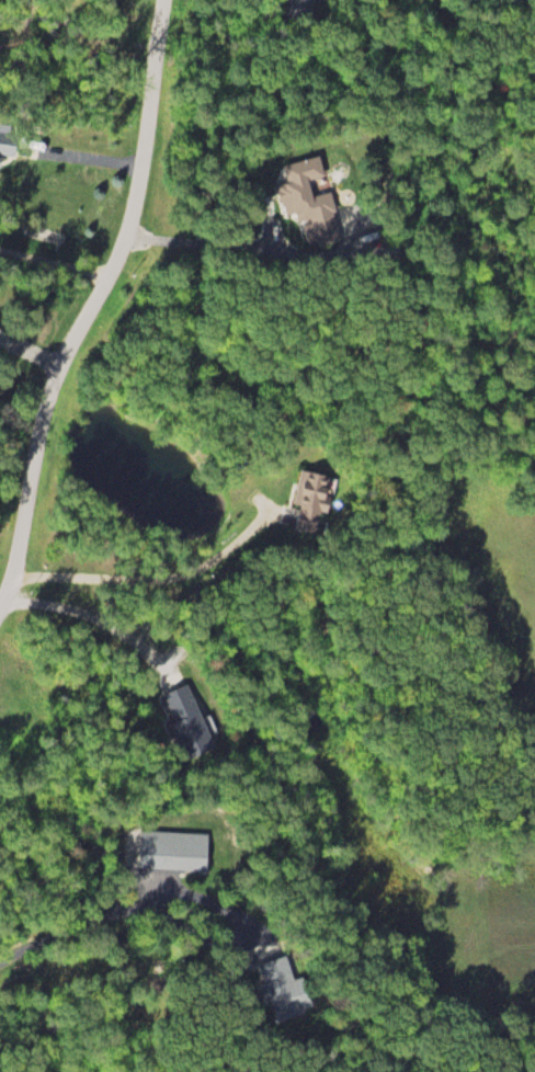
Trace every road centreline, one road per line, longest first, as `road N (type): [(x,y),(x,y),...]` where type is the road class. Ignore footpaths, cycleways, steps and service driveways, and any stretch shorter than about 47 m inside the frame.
road 1 (residential): [(0,612),(60,357),(128,239),(165,0)]

